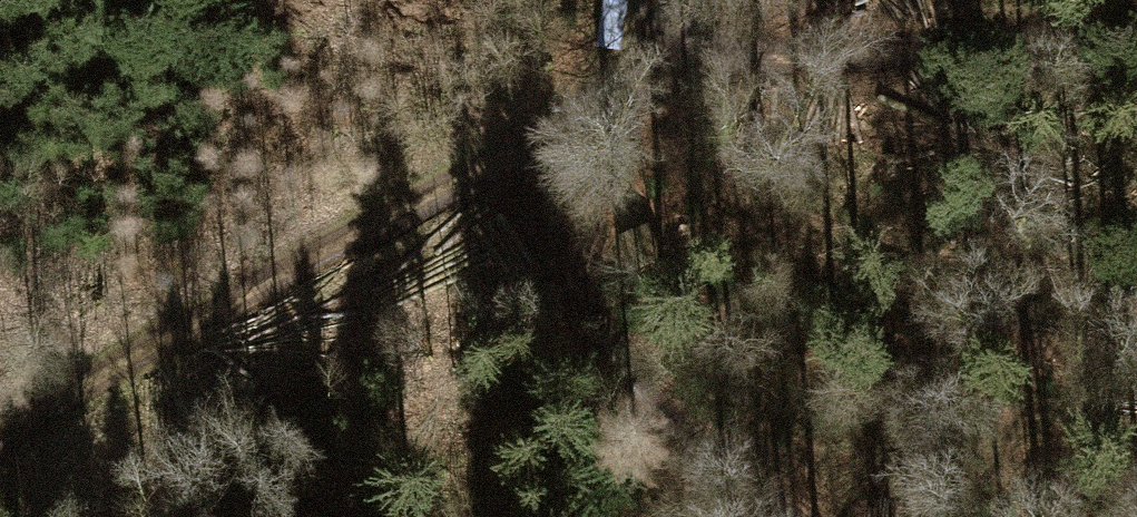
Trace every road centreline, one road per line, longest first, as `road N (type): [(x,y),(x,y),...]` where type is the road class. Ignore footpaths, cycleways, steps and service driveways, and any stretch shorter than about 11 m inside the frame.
road 1 (track): [(0,424),(452,169),(577,81)]
road 2 (track): [(1136,32),(577,81)]
road 3 (track): [(743,516),(658,454),(452,169)]

